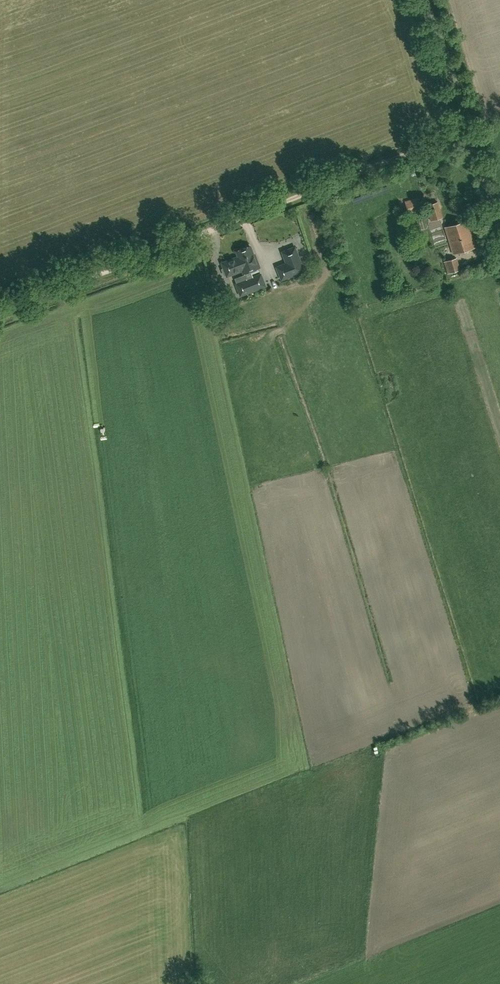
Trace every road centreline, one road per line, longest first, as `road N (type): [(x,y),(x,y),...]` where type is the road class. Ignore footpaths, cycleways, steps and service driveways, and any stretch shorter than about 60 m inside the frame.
road 1 (track): [(0,310),(473,128)]
road 2 (unclassified): [(499,214),(431,0)]

